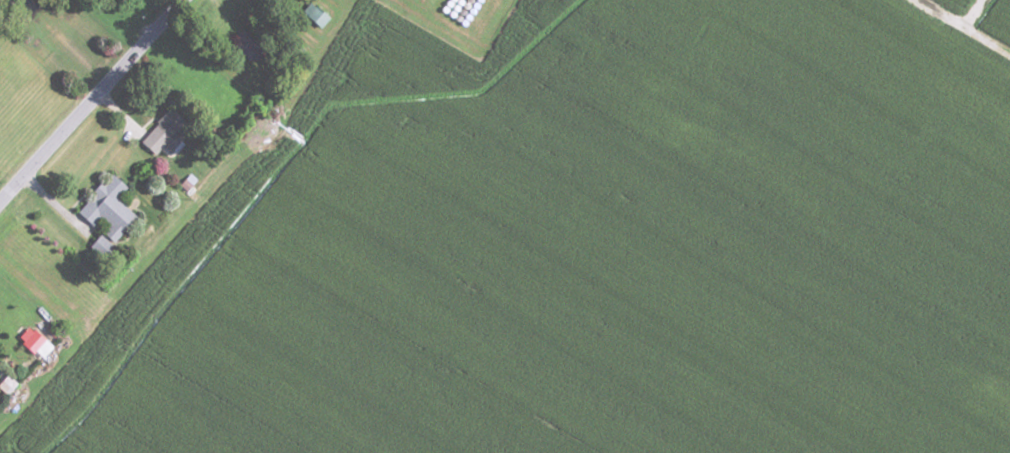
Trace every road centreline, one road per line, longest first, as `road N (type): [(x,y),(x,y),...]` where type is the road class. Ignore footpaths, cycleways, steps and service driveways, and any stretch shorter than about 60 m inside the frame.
road 1 (tertiary): [(181,0),(0,200)]

